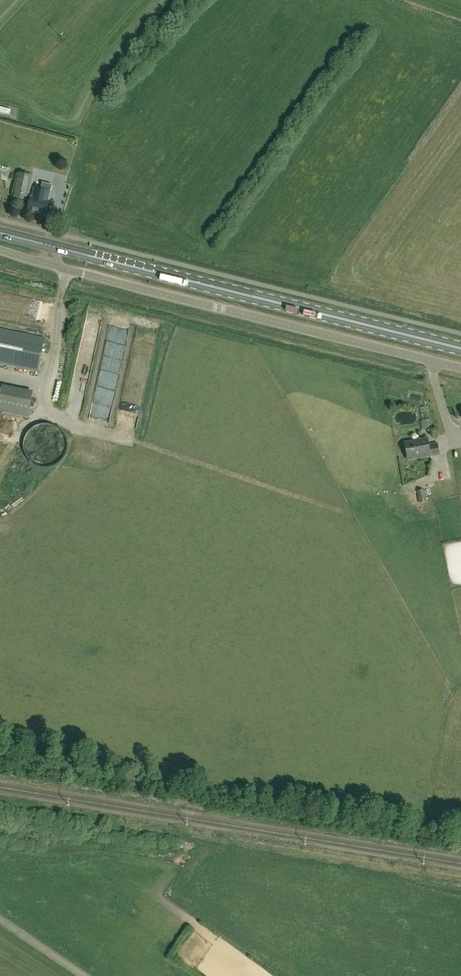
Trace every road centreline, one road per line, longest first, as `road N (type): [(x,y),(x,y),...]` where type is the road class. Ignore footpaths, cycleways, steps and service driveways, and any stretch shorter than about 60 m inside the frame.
road 1 (unclassified): [(460,369),(0,250)]
road 2 (primary): [(460,349),(0,233)]

